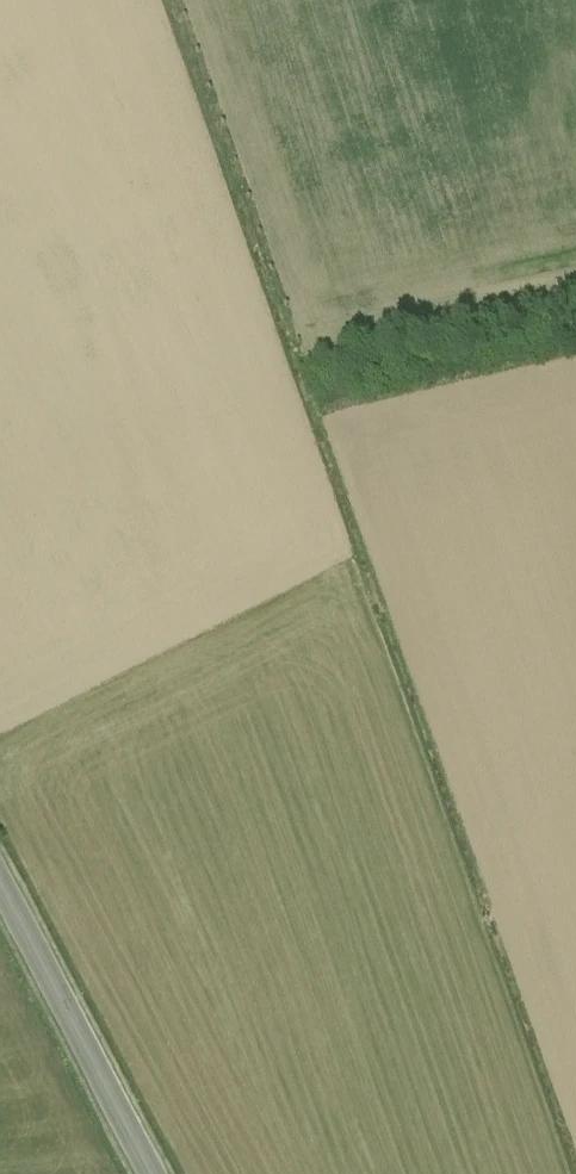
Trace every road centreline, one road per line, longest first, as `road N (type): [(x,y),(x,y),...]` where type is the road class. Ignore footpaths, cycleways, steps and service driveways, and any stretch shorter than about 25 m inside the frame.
road 1 (tertiary): [(152,1173),(0,879)]

